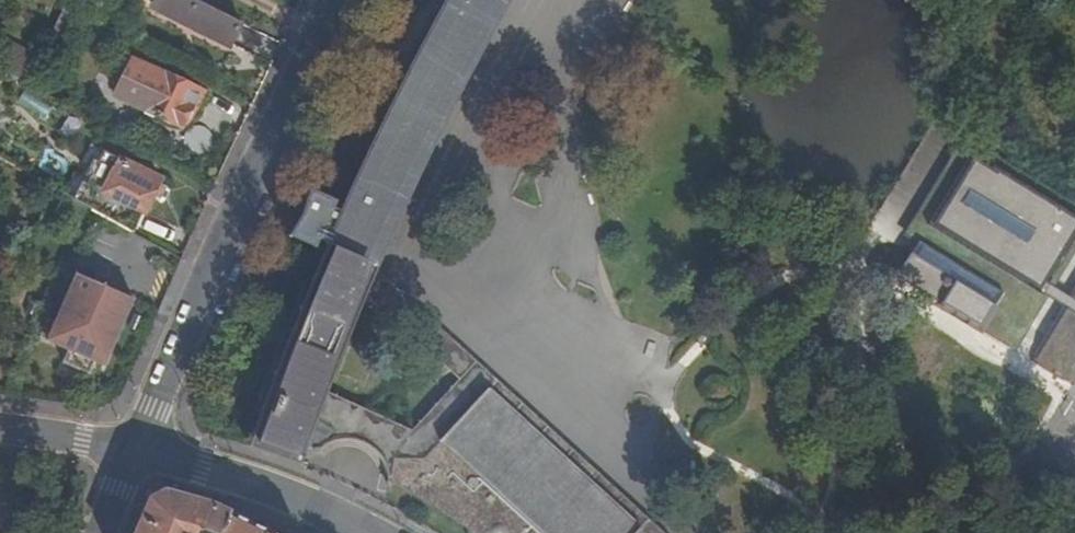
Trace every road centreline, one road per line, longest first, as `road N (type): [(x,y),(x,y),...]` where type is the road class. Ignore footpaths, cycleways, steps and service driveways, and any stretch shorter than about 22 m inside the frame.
road 1 (tertiary): [(333,0),(228,218),(136,446)]
road 2 (residential): [(136,446),(347,516),(371,532)]
road 3 (unclassified): [(0,427),(136,446)]

